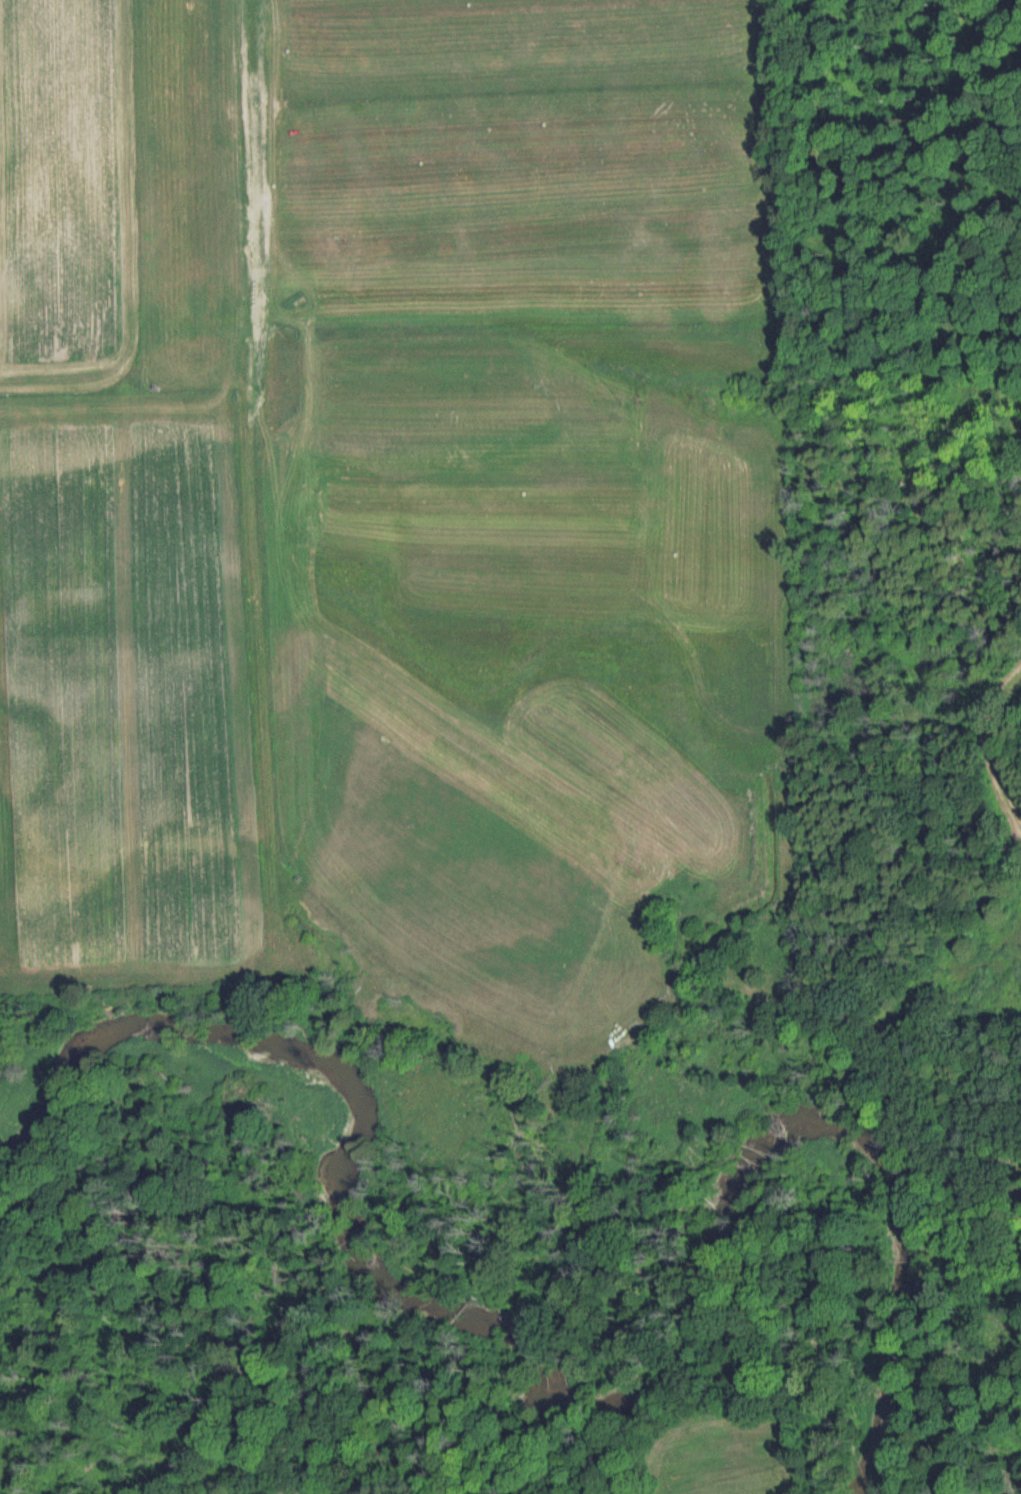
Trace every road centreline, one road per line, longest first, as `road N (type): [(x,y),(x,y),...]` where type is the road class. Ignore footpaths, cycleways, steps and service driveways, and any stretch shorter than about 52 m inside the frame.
road 1 (track): [(1020,675),(998,723),(1001,778),(1020,821)]

